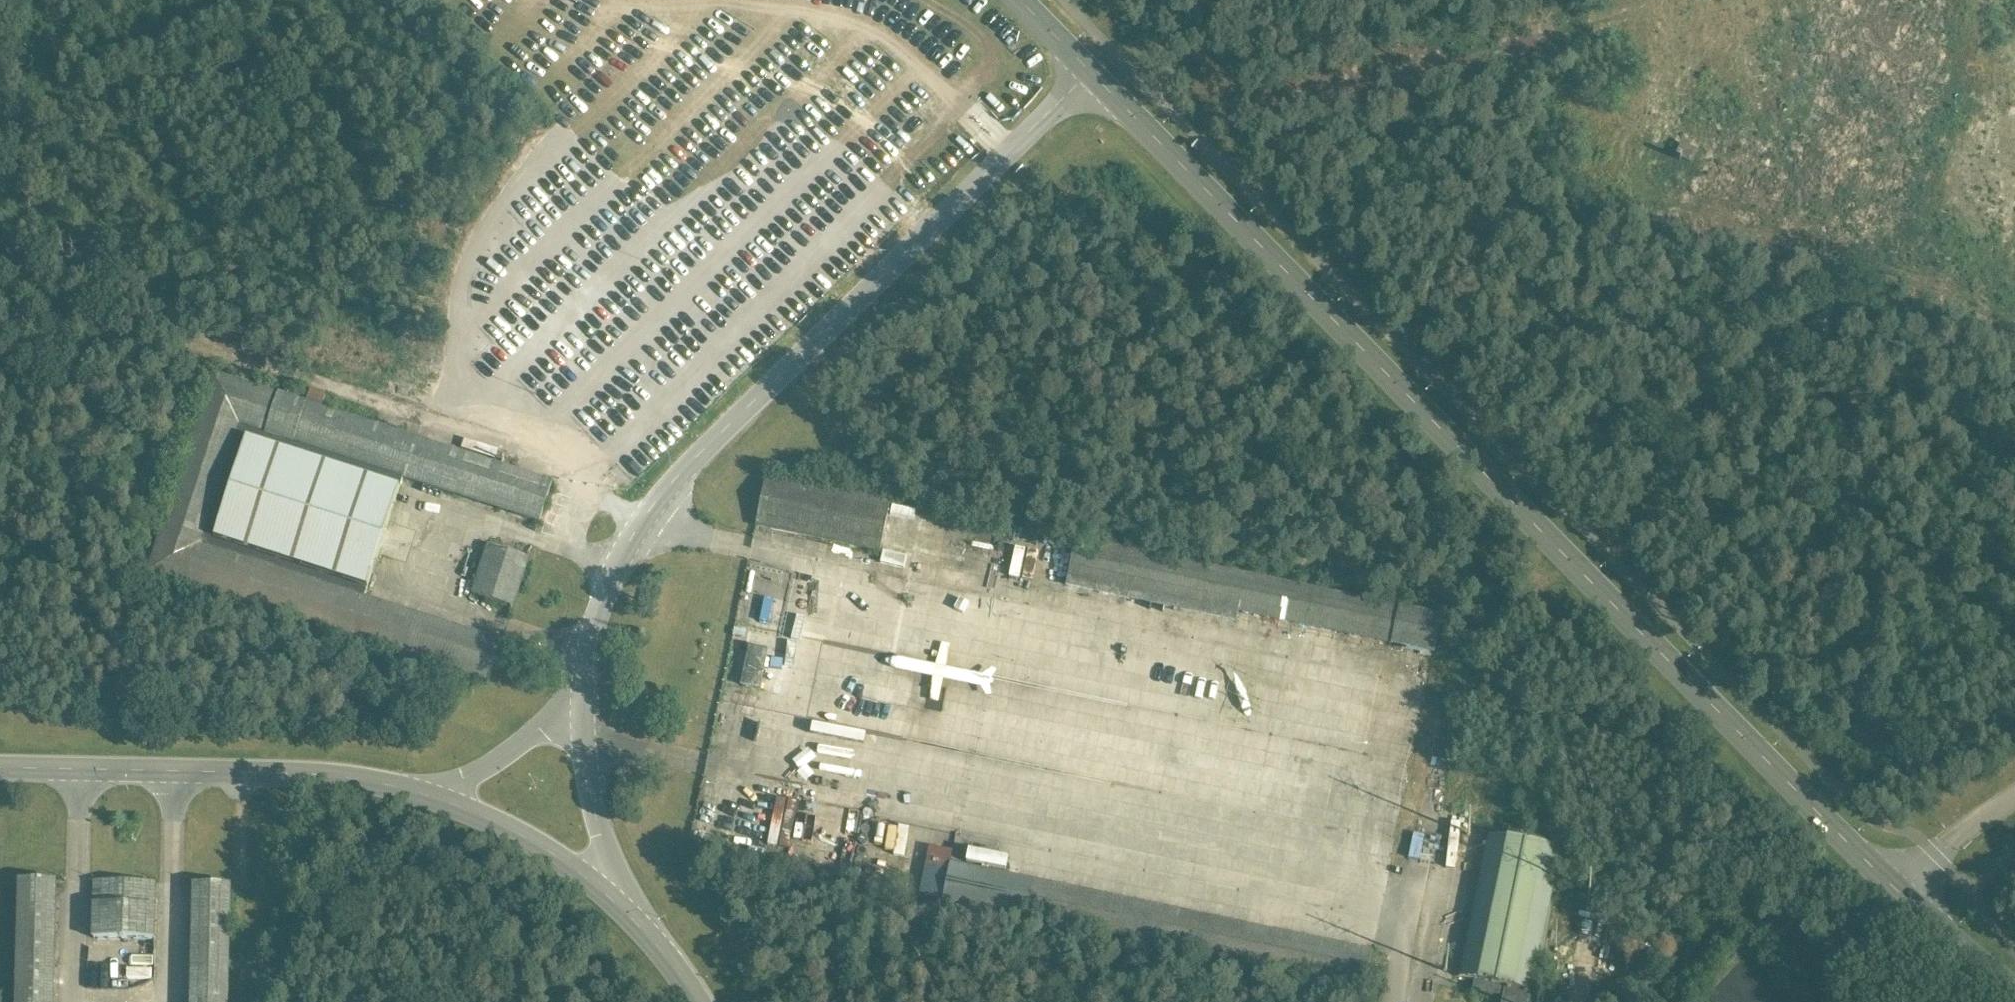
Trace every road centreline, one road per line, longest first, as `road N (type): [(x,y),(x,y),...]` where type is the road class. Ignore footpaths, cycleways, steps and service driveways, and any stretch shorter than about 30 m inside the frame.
road 1 (tertiary): [(1899,892),(1090,72)]
road 2 (unclassified): [(1090,72),(686,468),(614,571),(589,642),(582,694)]
road 3 (tertiary): [(0,768),(319,775),(421,794)]
road 4 (tertiary): [(421,794),(542,847),(623,909)]
road 5 (unclassified): [(582,694),(592,798),(623,909)]
road 6 (unclassified): [(582,694),(490,766),(421,794)]
road 7 (tertiary): [(2014,986),(1899,892)]
road 8 (unclassified): [(1899,892),(1936,856),(2014,803)]

